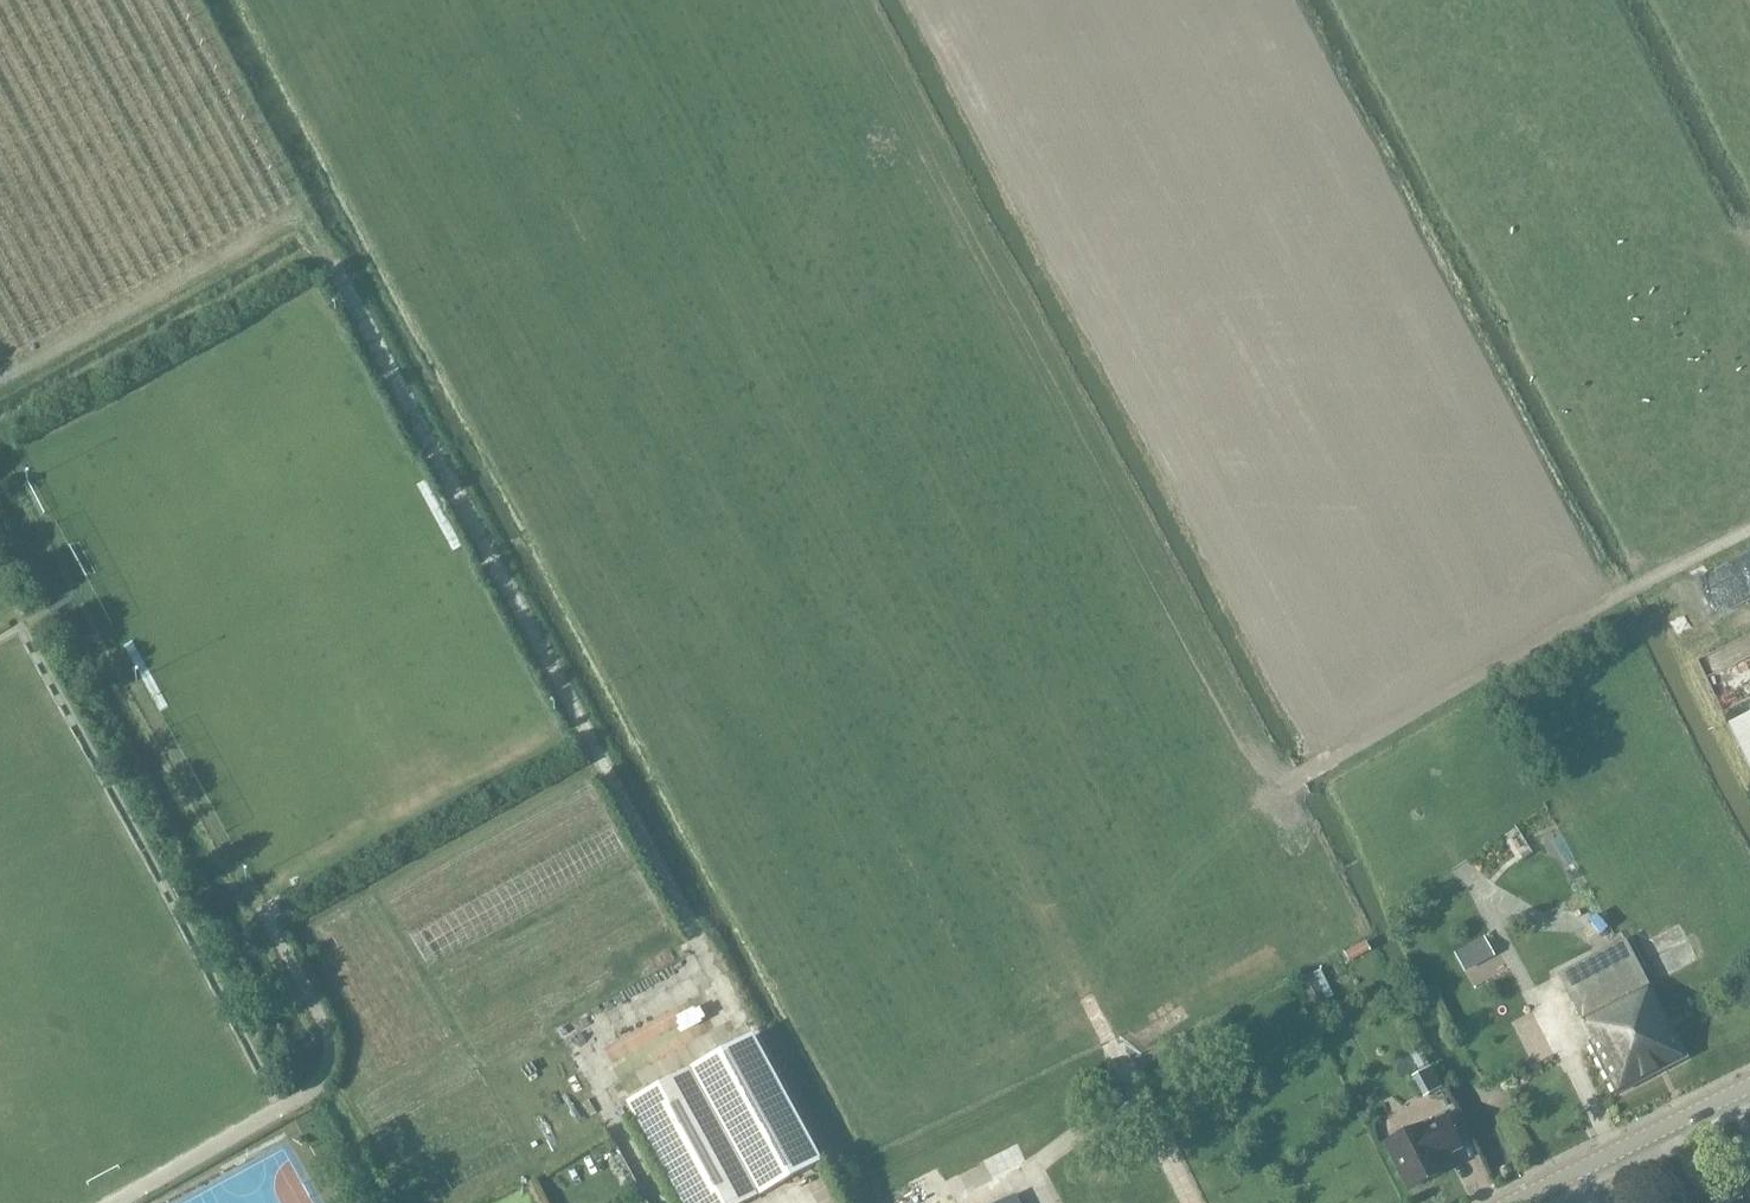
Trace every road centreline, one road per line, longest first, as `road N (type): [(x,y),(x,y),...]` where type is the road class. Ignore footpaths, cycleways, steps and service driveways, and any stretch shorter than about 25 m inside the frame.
road 1 (track): [(656,1202),(602,1087),(628,1041),(687,993),(698,970),(696,942),(327,252)]
road 2 (track): [(107,1202),(317,1091),(331,1067),(307,988),(271,915)]
road 3 (tertiary): [(1535,1202),(1749,1101)]

